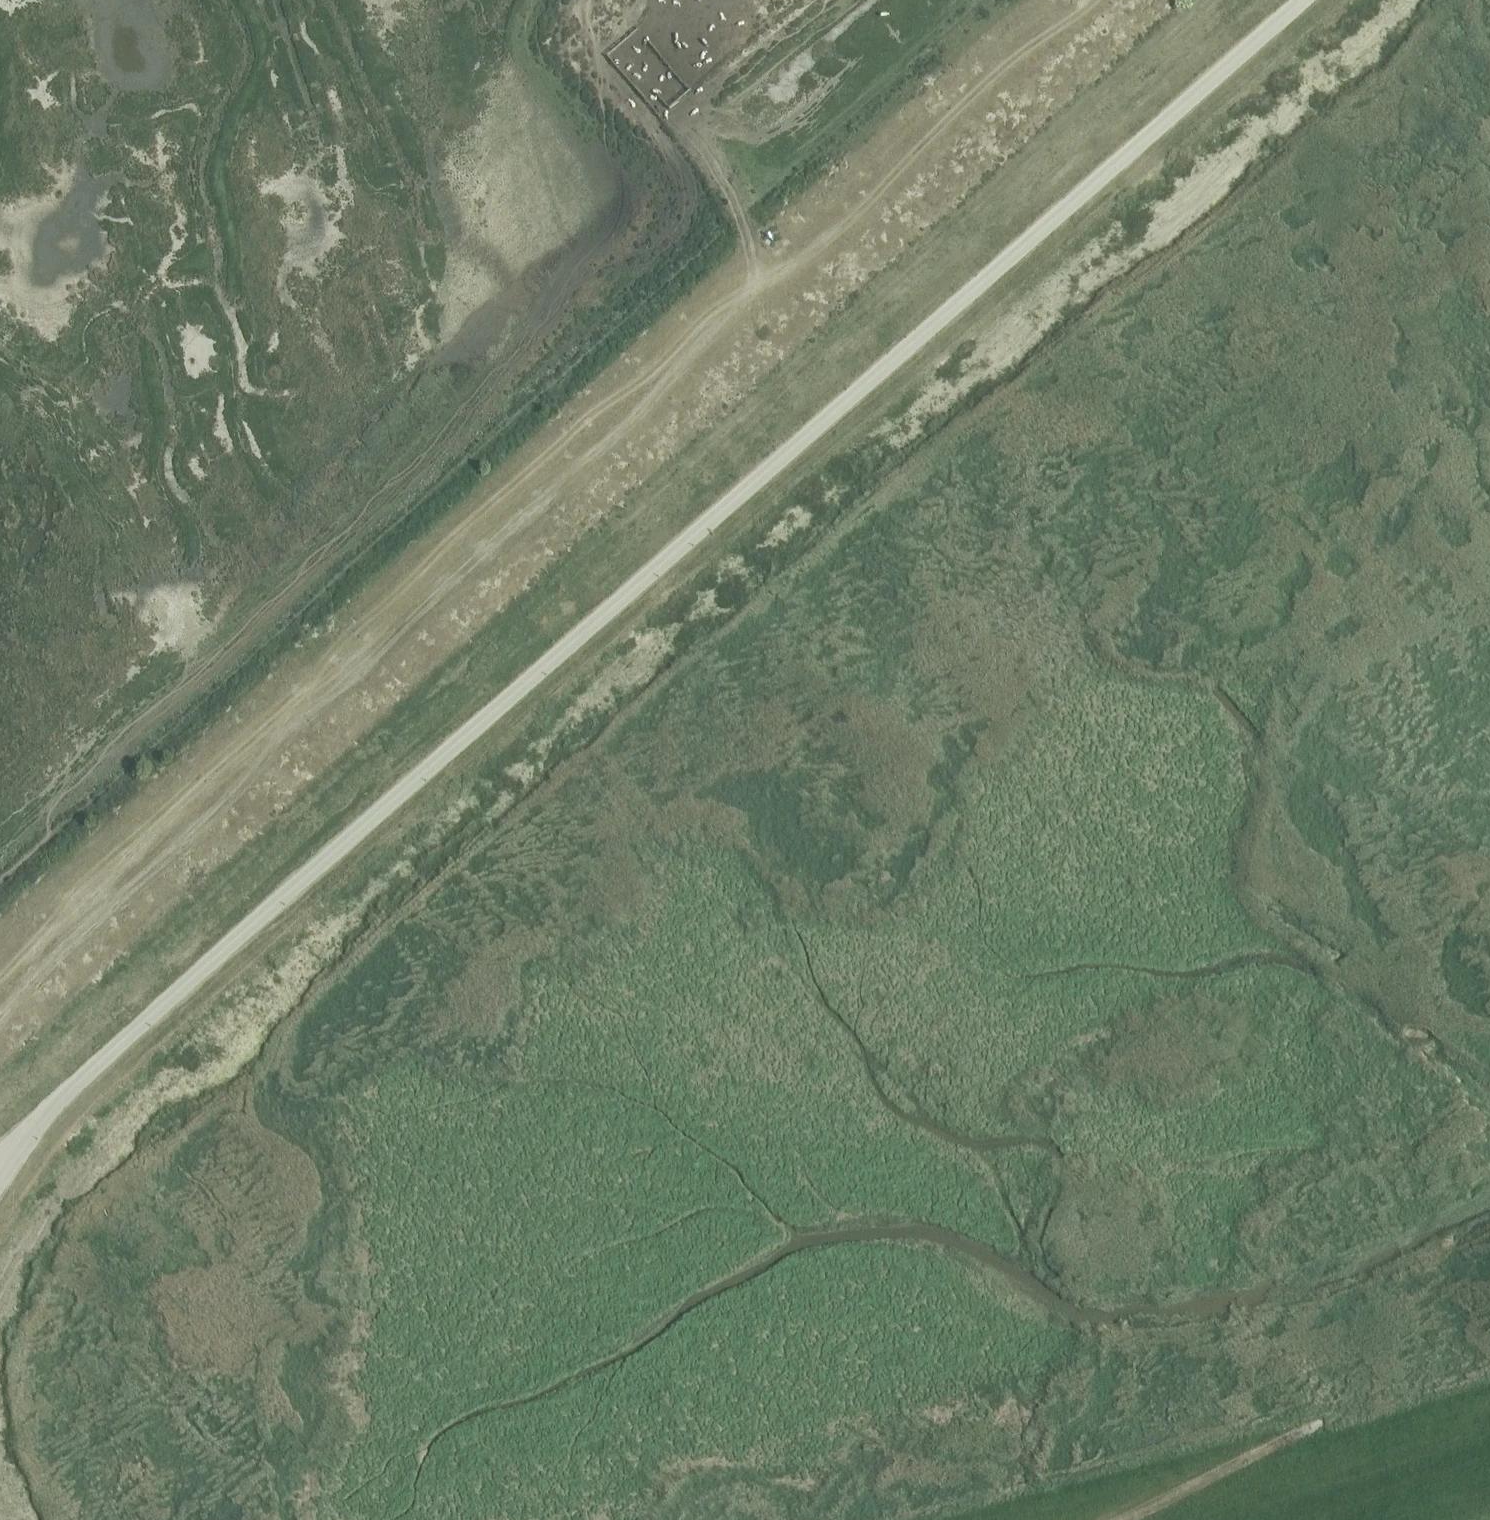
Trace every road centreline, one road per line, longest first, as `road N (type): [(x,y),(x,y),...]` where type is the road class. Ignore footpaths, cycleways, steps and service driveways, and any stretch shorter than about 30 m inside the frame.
road 1 (track): [(1307,0),(34,1126),(0,1179)]
road 2 (track): [(0,978),(1070,0)]
road 3 (track): [(1124,1519),(1297,1436)]

